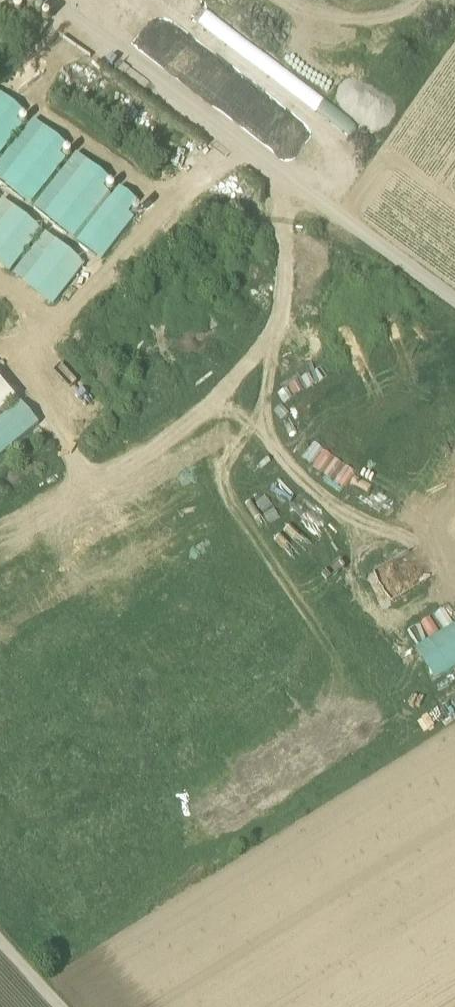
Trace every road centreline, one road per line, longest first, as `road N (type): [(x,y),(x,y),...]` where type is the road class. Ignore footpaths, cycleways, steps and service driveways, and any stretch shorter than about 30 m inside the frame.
road 1 (track): [(454,301),(49,0)]

